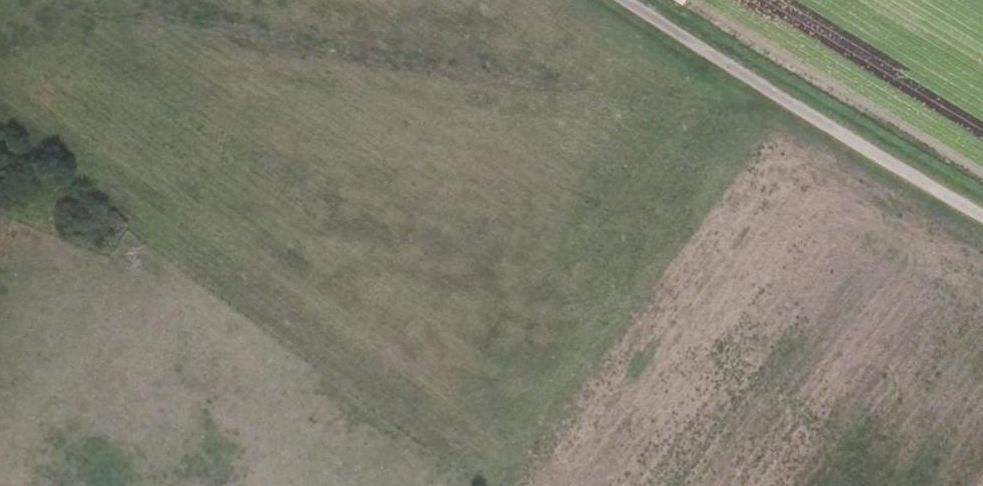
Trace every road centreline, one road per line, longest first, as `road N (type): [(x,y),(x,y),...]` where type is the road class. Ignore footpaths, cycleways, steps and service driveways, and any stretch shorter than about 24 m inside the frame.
road 1 (track): [(982,202),(647,0)]

